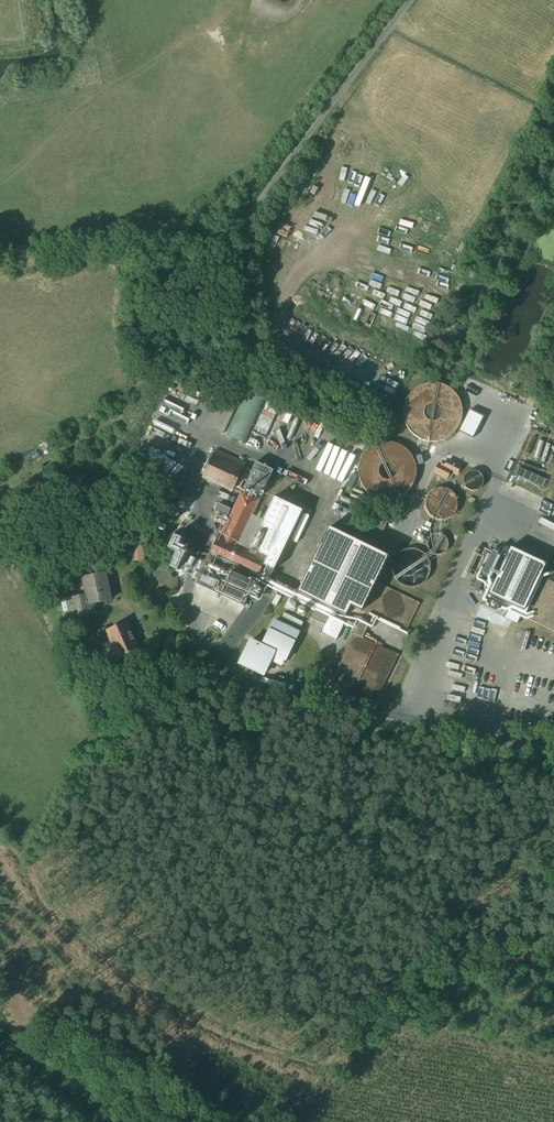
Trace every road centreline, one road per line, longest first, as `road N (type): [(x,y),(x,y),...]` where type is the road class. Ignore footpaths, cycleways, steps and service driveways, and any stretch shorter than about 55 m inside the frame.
road 1 (residential): [(406,0),(246,212),(237,371),(204,430)]
road 2 (residential): [(553,750),(341,697)]

